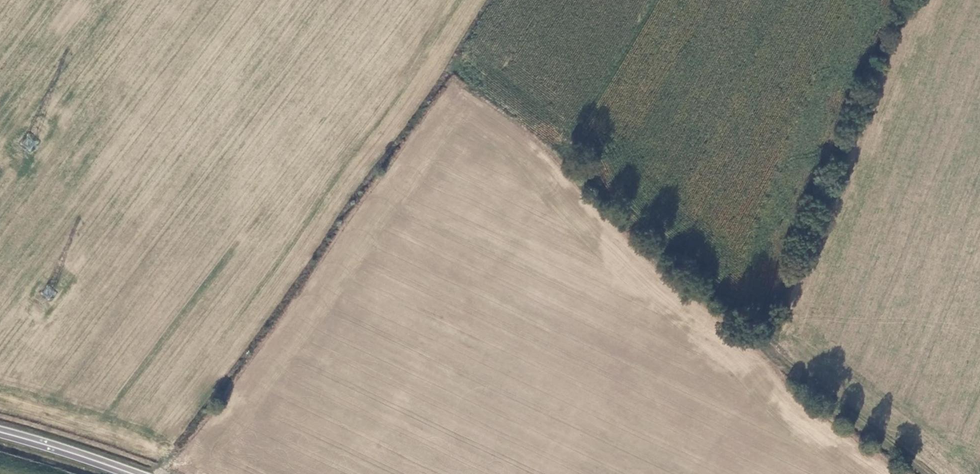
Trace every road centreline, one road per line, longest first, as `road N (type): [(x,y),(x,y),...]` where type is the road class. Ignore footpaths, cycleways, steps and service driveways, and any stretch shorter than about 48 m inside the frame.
road 1 (track): [(444,60),(534,122),(677,278),(925,473)]
road 2 (unclassified): [(126,473),(0,434)]

